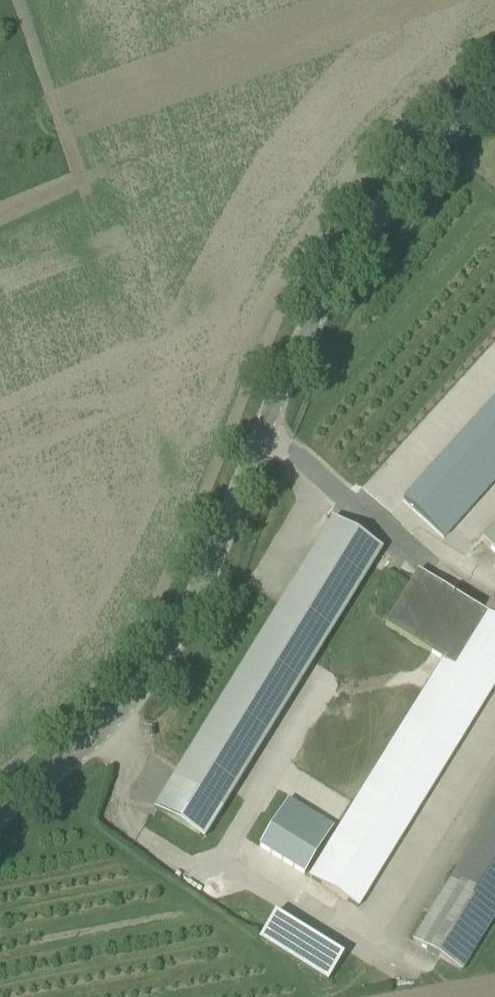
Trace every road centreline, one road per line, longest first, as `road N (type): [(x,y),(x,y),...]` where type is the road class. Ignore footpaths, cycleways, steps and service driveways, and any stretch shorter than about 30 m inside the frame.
road 1 (unclassified): [(0,816),(87,744),(155,665),(207,573),(276,391),(342,259),(396,183),(494,86)]

